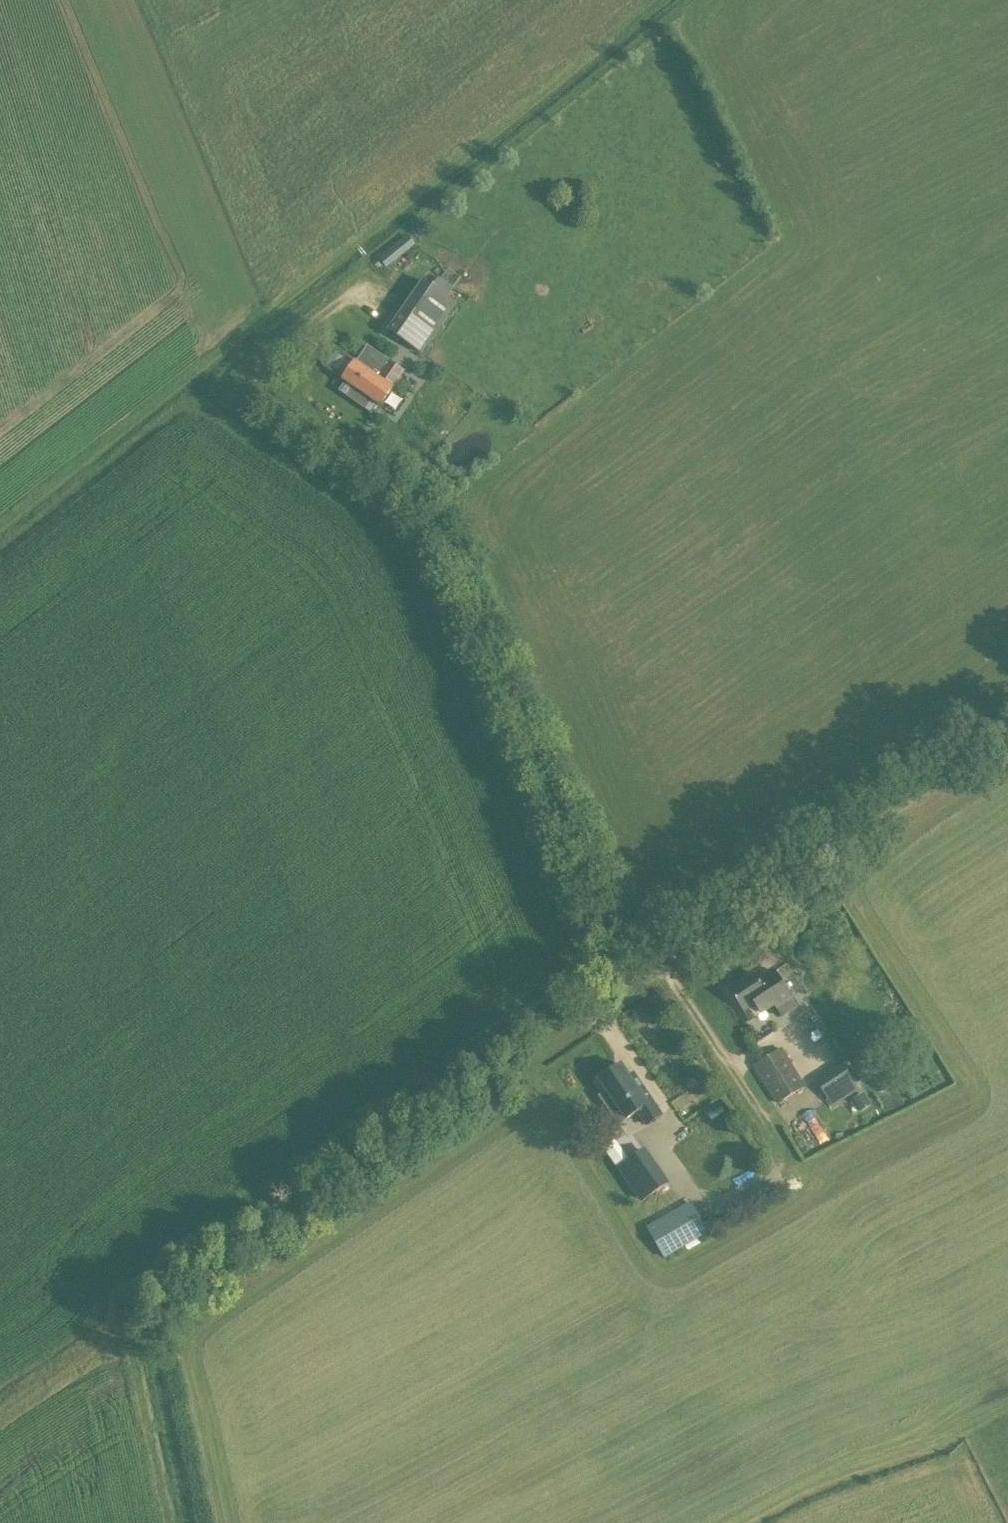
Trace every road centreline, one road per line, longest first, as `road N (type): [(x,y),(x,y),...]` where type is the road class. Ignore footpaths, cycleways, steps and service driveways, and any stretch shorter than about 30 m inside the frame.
road 1 (unclassified): [(1007,731),(628,983)]

